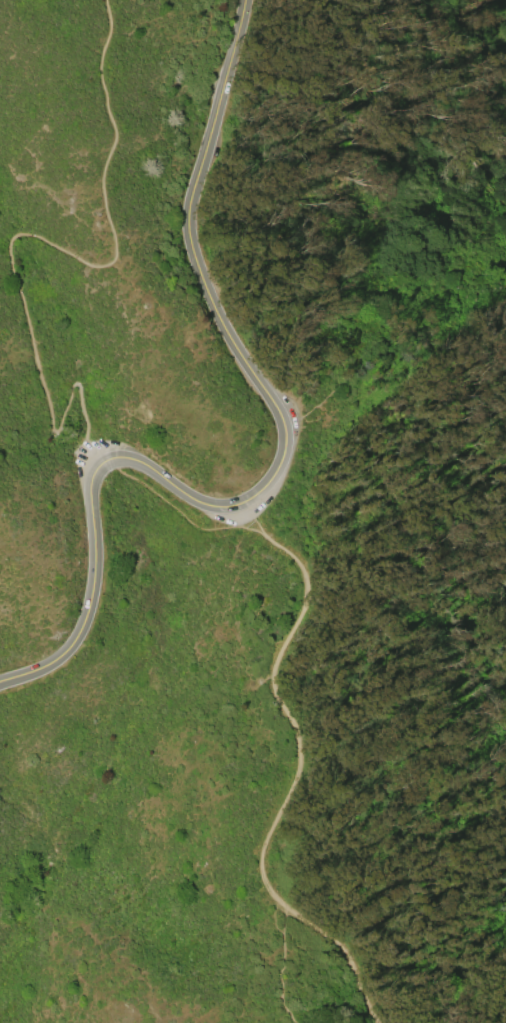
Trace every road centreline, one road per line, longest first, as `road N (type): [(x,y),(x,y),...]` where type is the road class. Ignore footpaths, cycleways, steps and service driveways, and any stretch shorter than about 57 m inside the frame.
road 1 (track): [(255,528),(299,565),(308,591),(273,666),(296,742),(296,773),(262,844),(263,870),(272,893),(347,960),(377,1022)]
road 2 (primary): [(245,0),(185,216),(208,294),(284,434),(277,467),(241,501)]
road 3 (primary): [(95,469),(91,589),(73,642),(42,667),(0,680)]
road 4 (primary): [(230,506),(184,495),(139,461),(109,458)]

